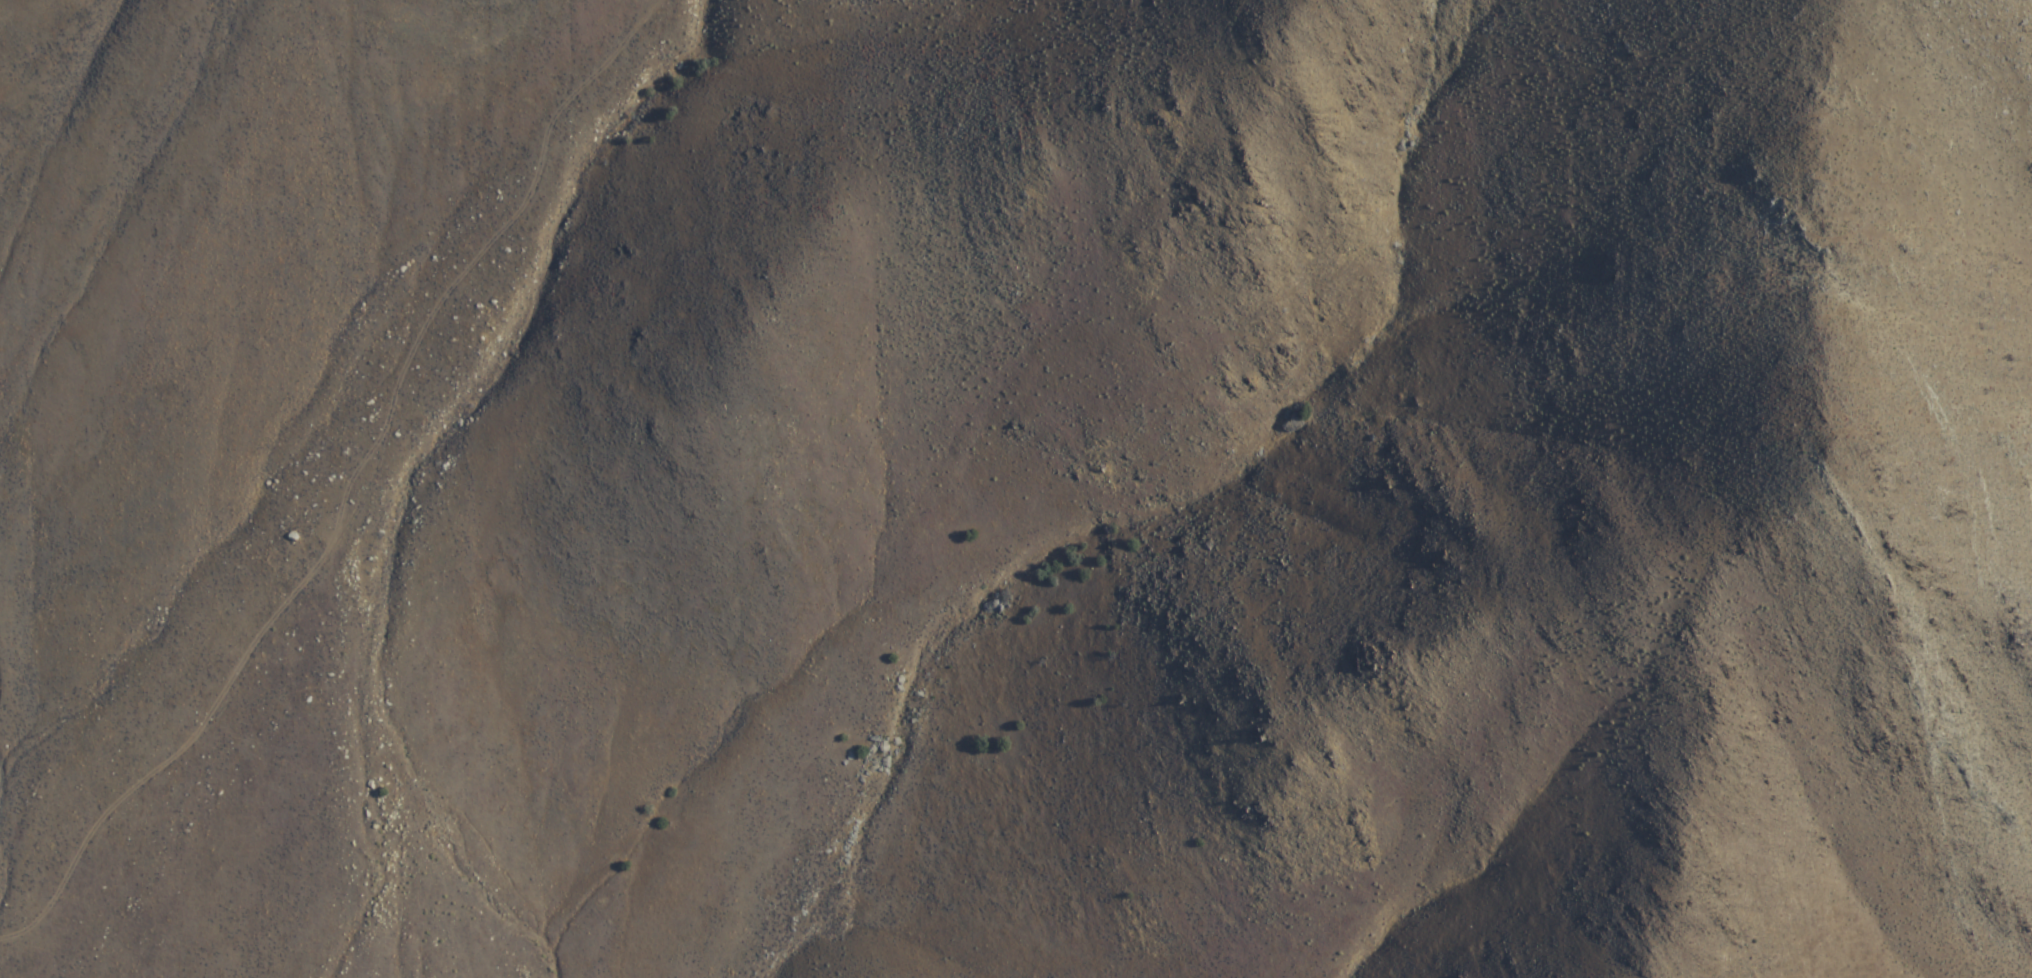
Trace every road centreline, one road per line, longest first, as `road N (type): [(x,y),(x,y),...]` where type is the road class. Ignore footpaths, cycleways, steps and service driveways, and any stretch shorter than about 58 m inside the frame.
road 1 (residential): [(561,104),(506,226),(432,343),(326,559),(269,631),(207,733),(121,804),(26,938),(0,946)]

